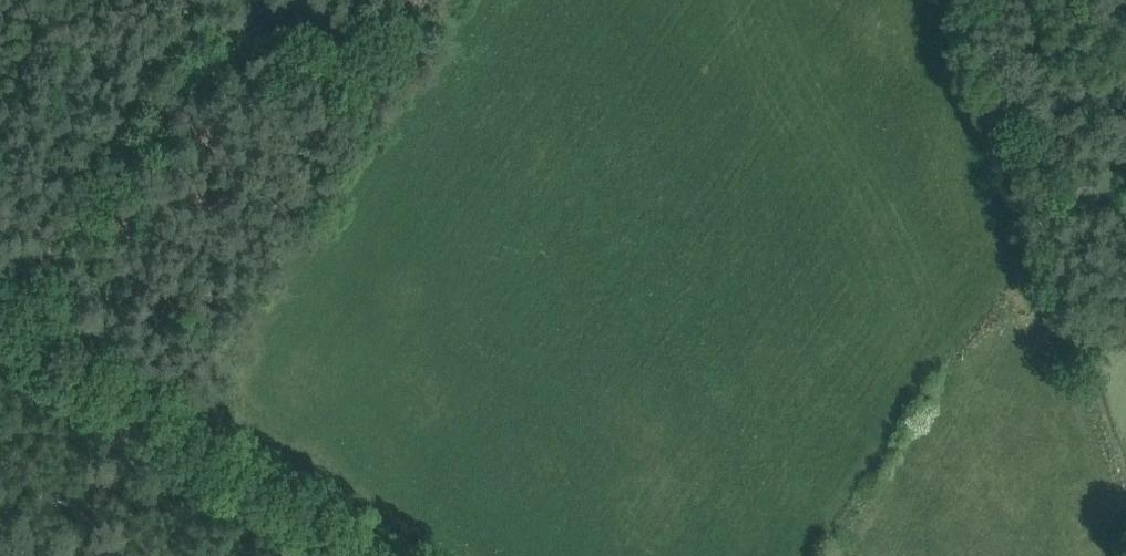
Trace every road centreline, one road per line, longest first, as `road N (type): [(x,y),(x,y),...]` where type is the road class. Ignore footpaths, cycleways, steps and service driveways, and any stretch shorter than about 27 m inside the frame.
road 1 (track): [(424,555),(0,254)]

